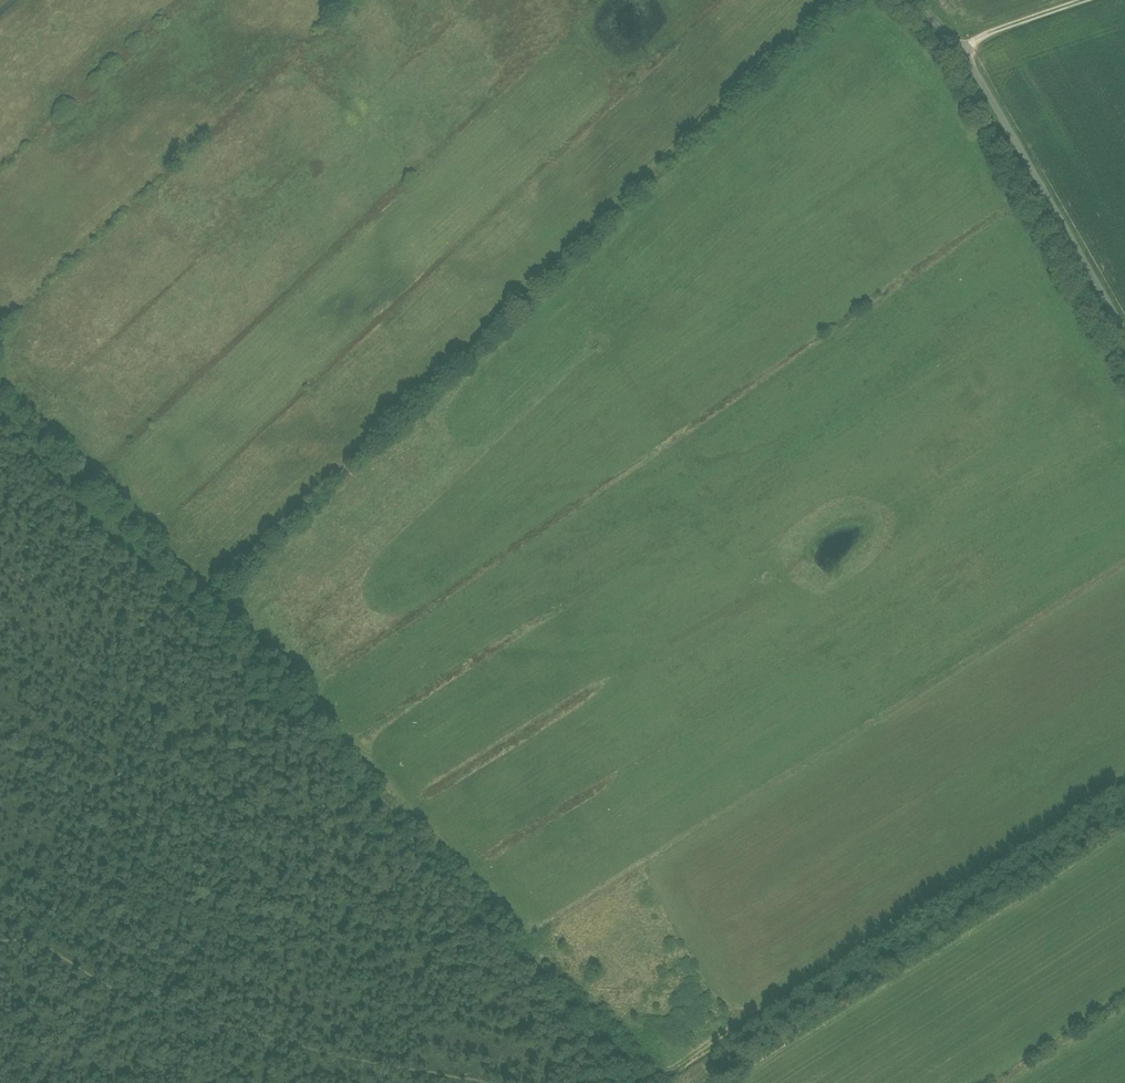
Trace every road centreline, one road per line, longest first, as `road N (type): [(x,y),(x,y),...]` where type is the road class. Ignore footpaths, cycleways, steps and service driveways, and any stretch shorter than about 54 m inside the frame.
road 1 (residential): [(1124,339),(945,27),(920,0)]

